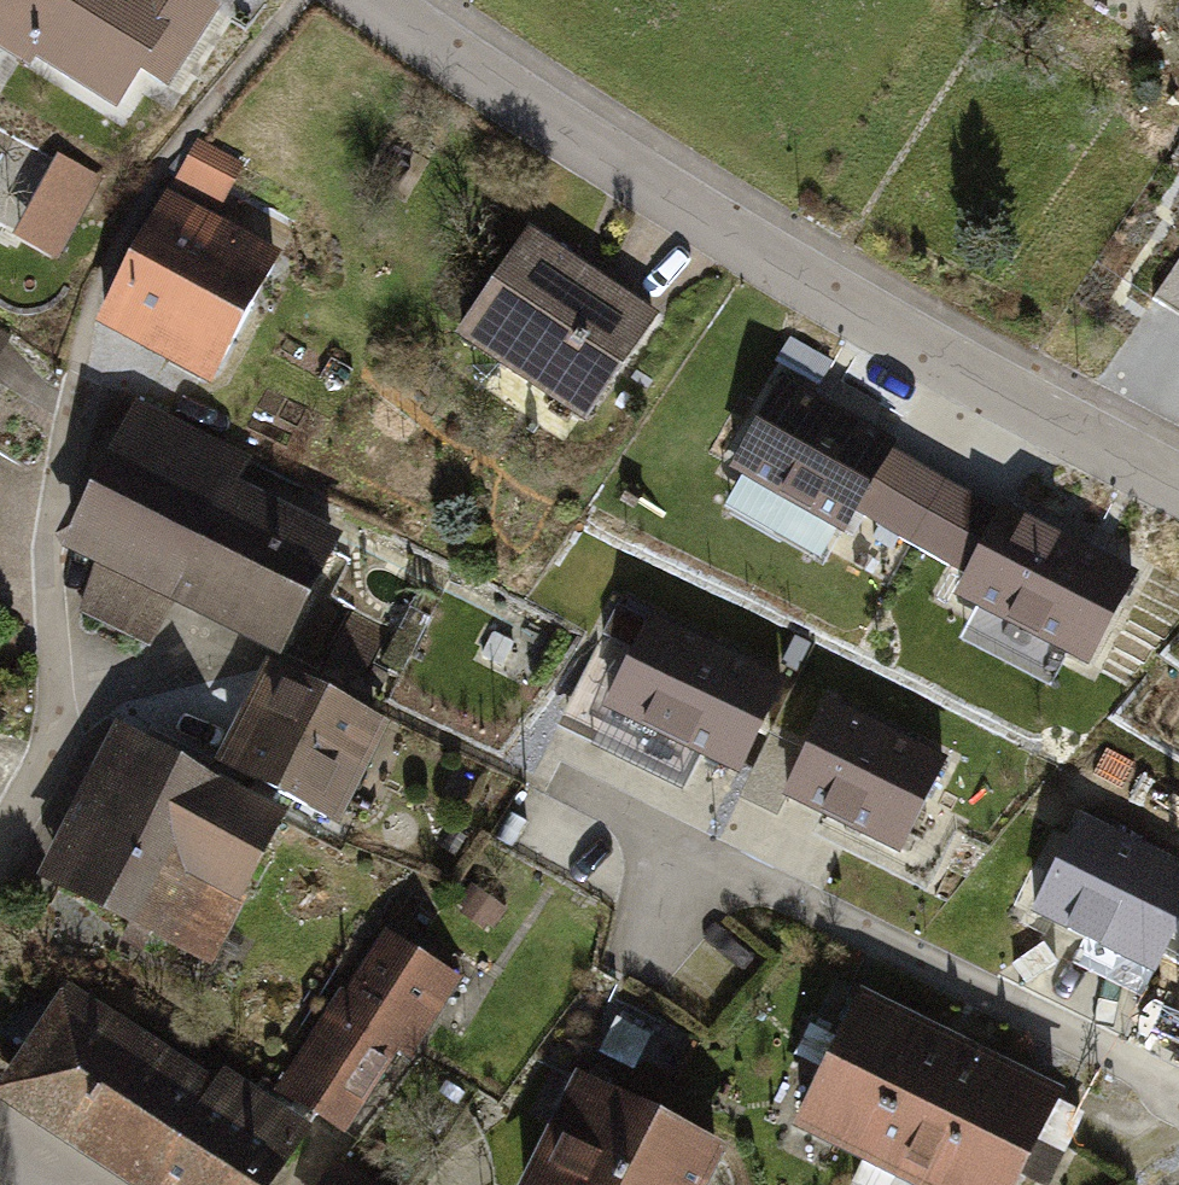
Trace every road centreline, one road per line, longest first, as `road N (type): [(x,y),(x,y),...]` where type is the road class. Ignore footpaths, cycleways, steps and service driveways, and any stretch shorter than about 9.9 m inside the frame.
road 1 (residential): [(382,0),(846,304),(1178,480)]
road 2 (residential): [(1178,1090),(570,779)]
road 3 (residential): [(0,845),(61,731),(48,548),(70,397)]

